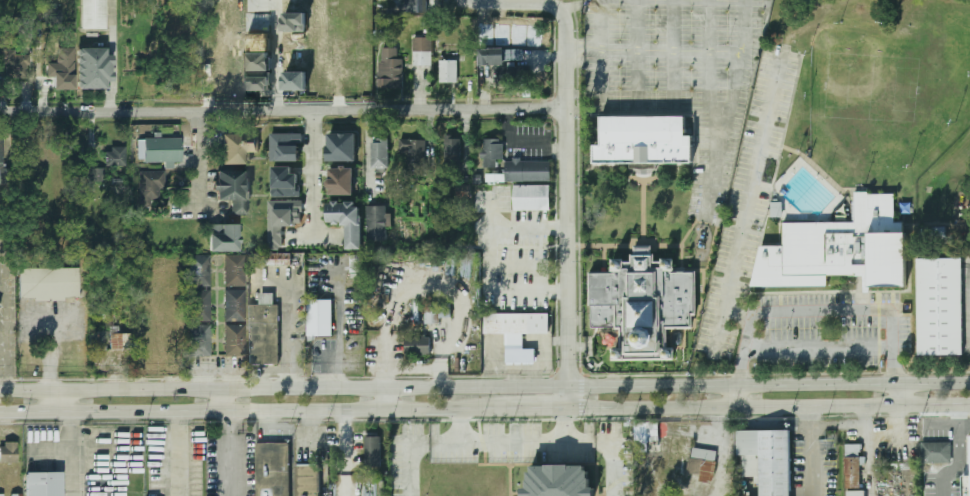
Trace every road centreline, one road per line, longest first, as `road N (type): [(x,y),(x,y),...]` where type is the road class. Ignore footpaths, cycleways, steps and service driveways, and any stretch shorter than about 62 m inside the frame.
road 1 (secondary): [(969,384),(0,392)]
road 2 (residential): [(563,108),(0,114)]
road 3 (residential): [(567,407),(564,31),(545,5),(475,0)]
road 4 (secondary): [(0,412),(478,409)]
road 5 (secondary): [(567,407),(969,404)]

